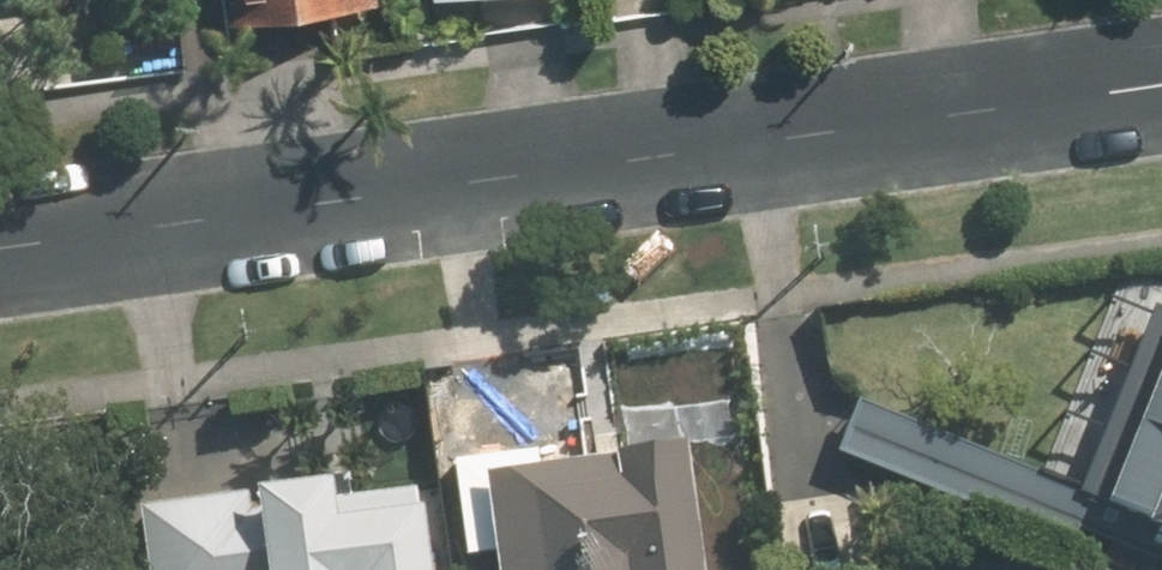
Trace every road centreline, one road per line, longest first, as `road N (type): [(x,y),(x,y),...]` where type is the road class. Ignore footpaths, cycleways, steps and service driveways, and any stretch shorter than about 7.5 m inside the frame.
road 1 (residential): [(0,240),(1161,74)]

